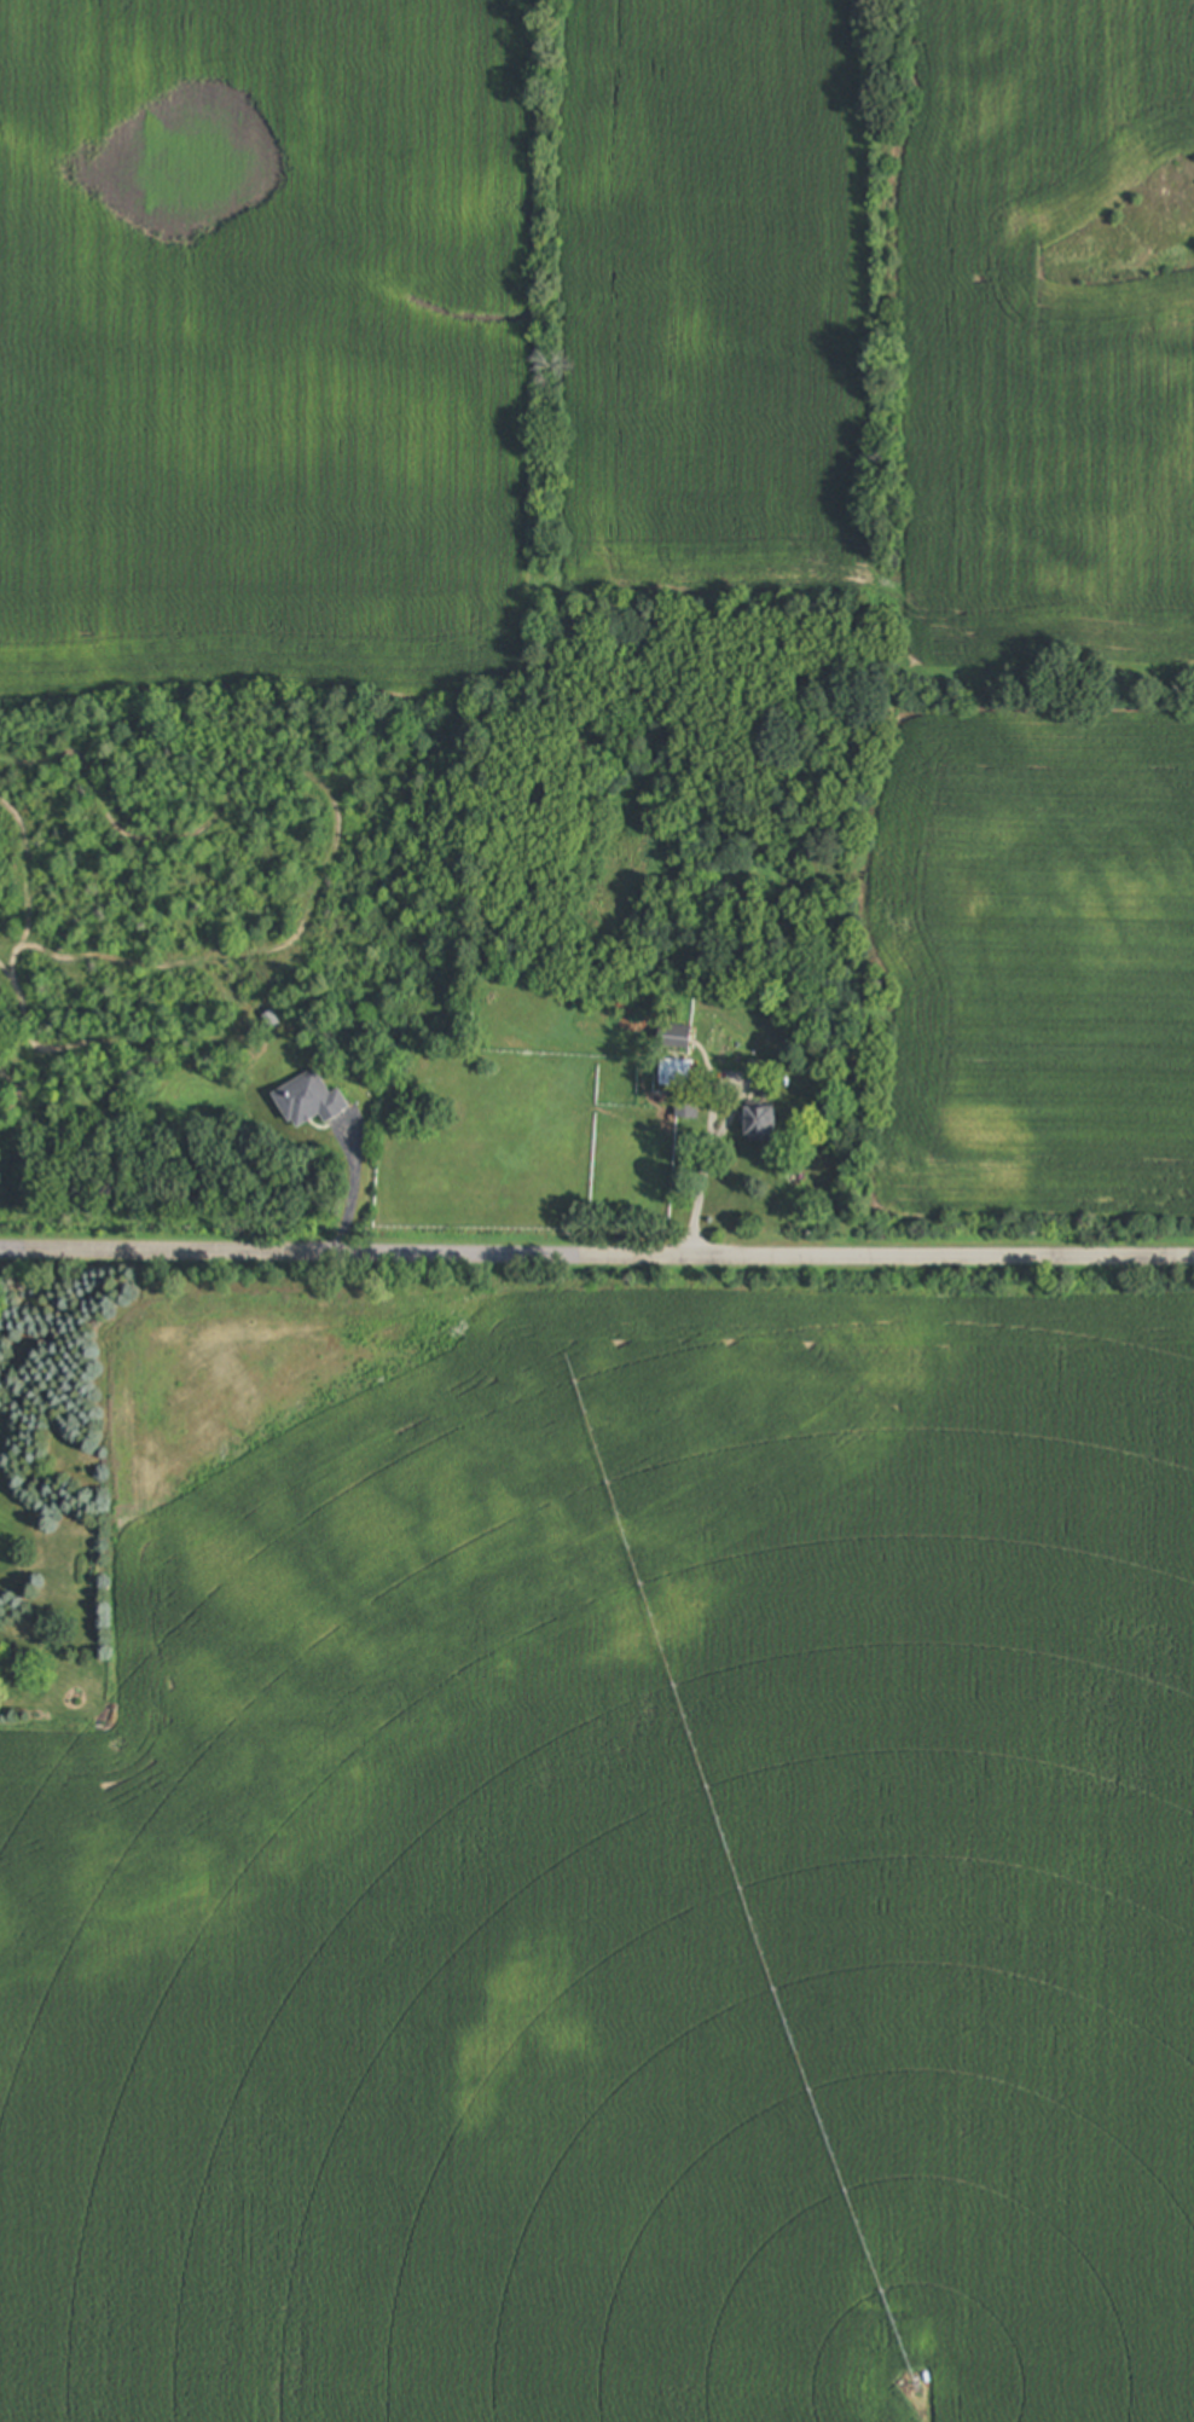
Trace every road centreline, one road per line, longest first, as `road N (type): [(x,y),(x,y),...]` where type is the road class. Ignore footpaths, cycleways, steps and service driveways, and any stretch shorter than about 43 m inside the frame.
road 1 (residential): [(1193,1259),(0,1253)]

